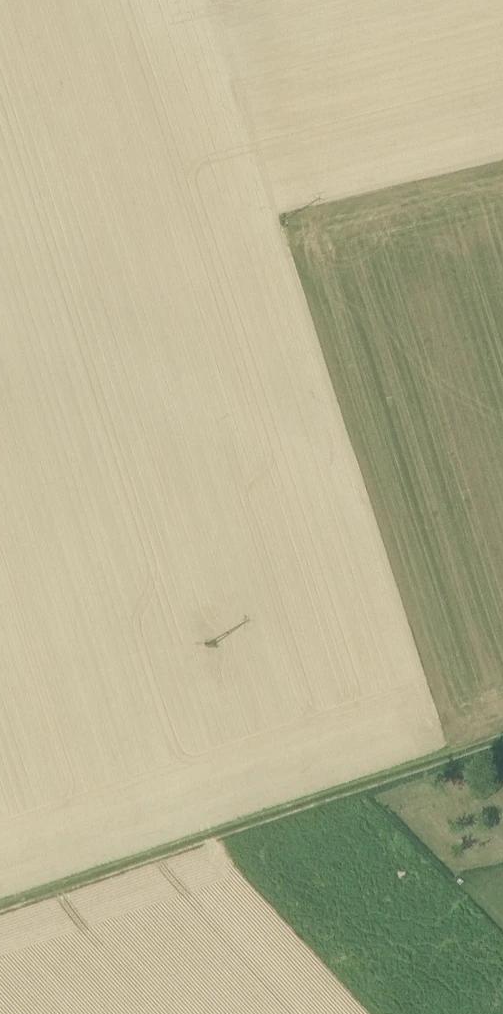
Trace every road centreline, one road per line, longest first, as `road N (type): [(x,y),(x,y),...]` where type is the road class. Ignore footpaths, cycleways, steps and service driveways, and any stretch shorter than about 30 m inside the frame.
road 1 (track): [(0,914),(502,739)]

